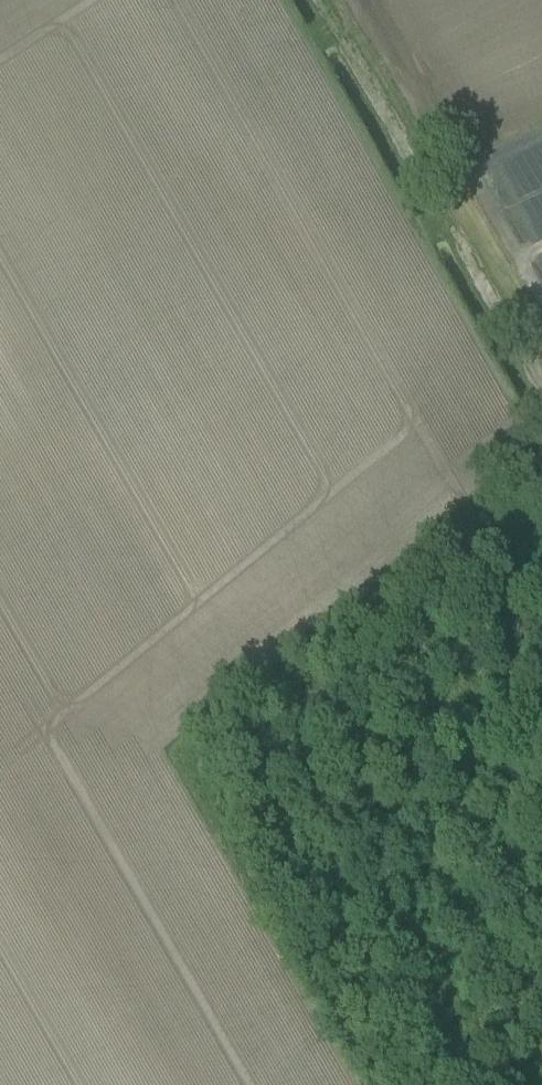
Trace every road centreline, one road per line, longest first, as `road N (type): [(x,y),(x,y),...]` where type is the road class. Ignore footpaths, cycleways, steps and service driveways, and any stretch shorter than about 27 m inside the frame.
road 1 (track): [(541,342),(344,0)]

